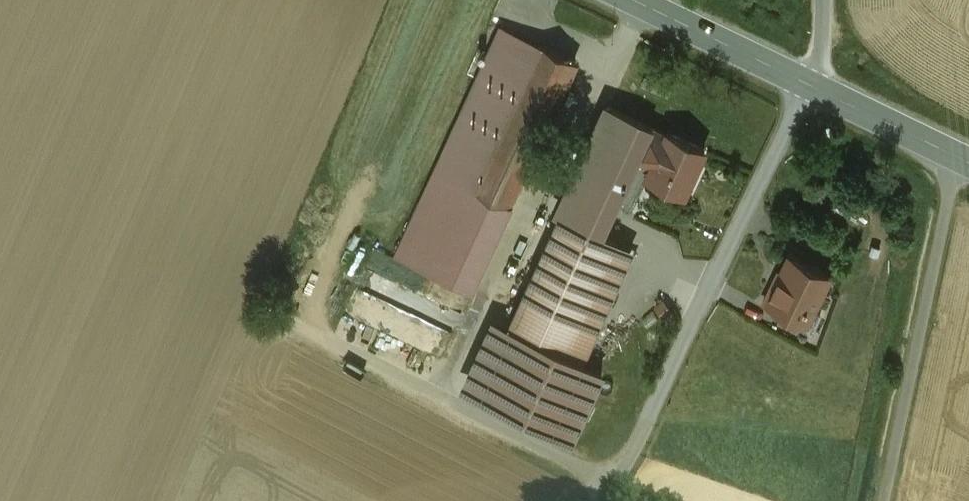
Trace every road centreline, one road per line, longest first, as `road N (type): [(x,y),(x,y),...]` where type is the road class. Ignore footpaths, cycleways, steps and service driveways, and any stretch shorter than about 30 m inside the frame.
road 1 (residential): [(809,86),(602,500)]
road 2 (secondary): [(809,86),(632,0)]
road 3 (secondary): [(968,162),(809,86)]

